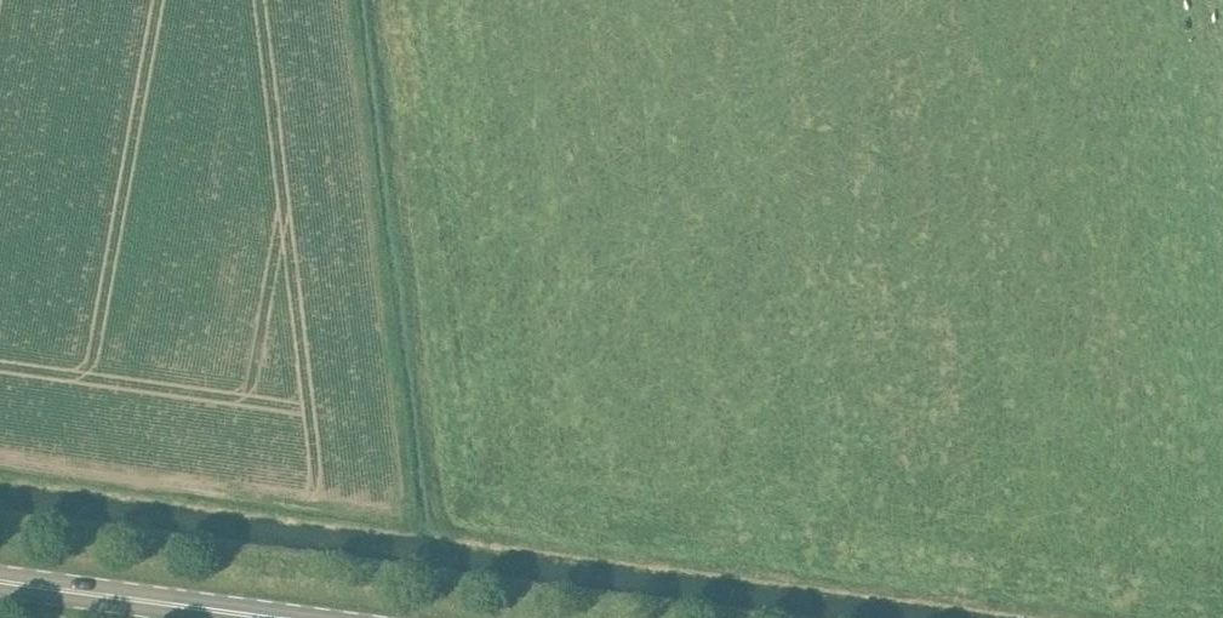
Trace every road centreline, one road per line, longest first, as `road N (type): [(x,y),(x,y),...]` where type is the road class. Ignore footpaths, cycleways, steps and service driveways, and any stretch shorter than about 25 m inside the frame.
road 1 (primary): [(273,617),(0,581)]

